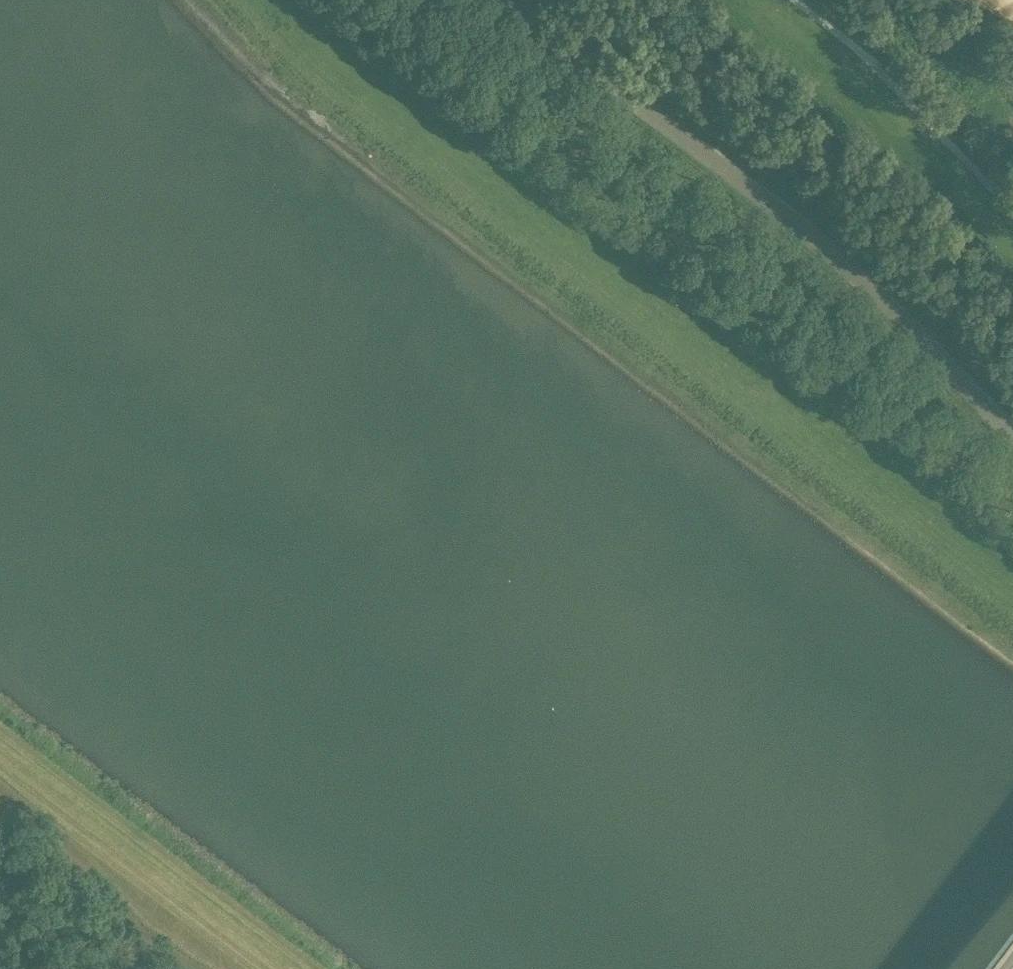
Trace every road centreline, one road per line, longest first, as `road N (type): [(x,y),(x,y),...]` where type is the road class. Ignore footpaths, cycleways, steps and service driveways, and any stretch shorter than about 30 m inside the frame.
road 1 (unclassified): [(1012,420),(509,0)]

